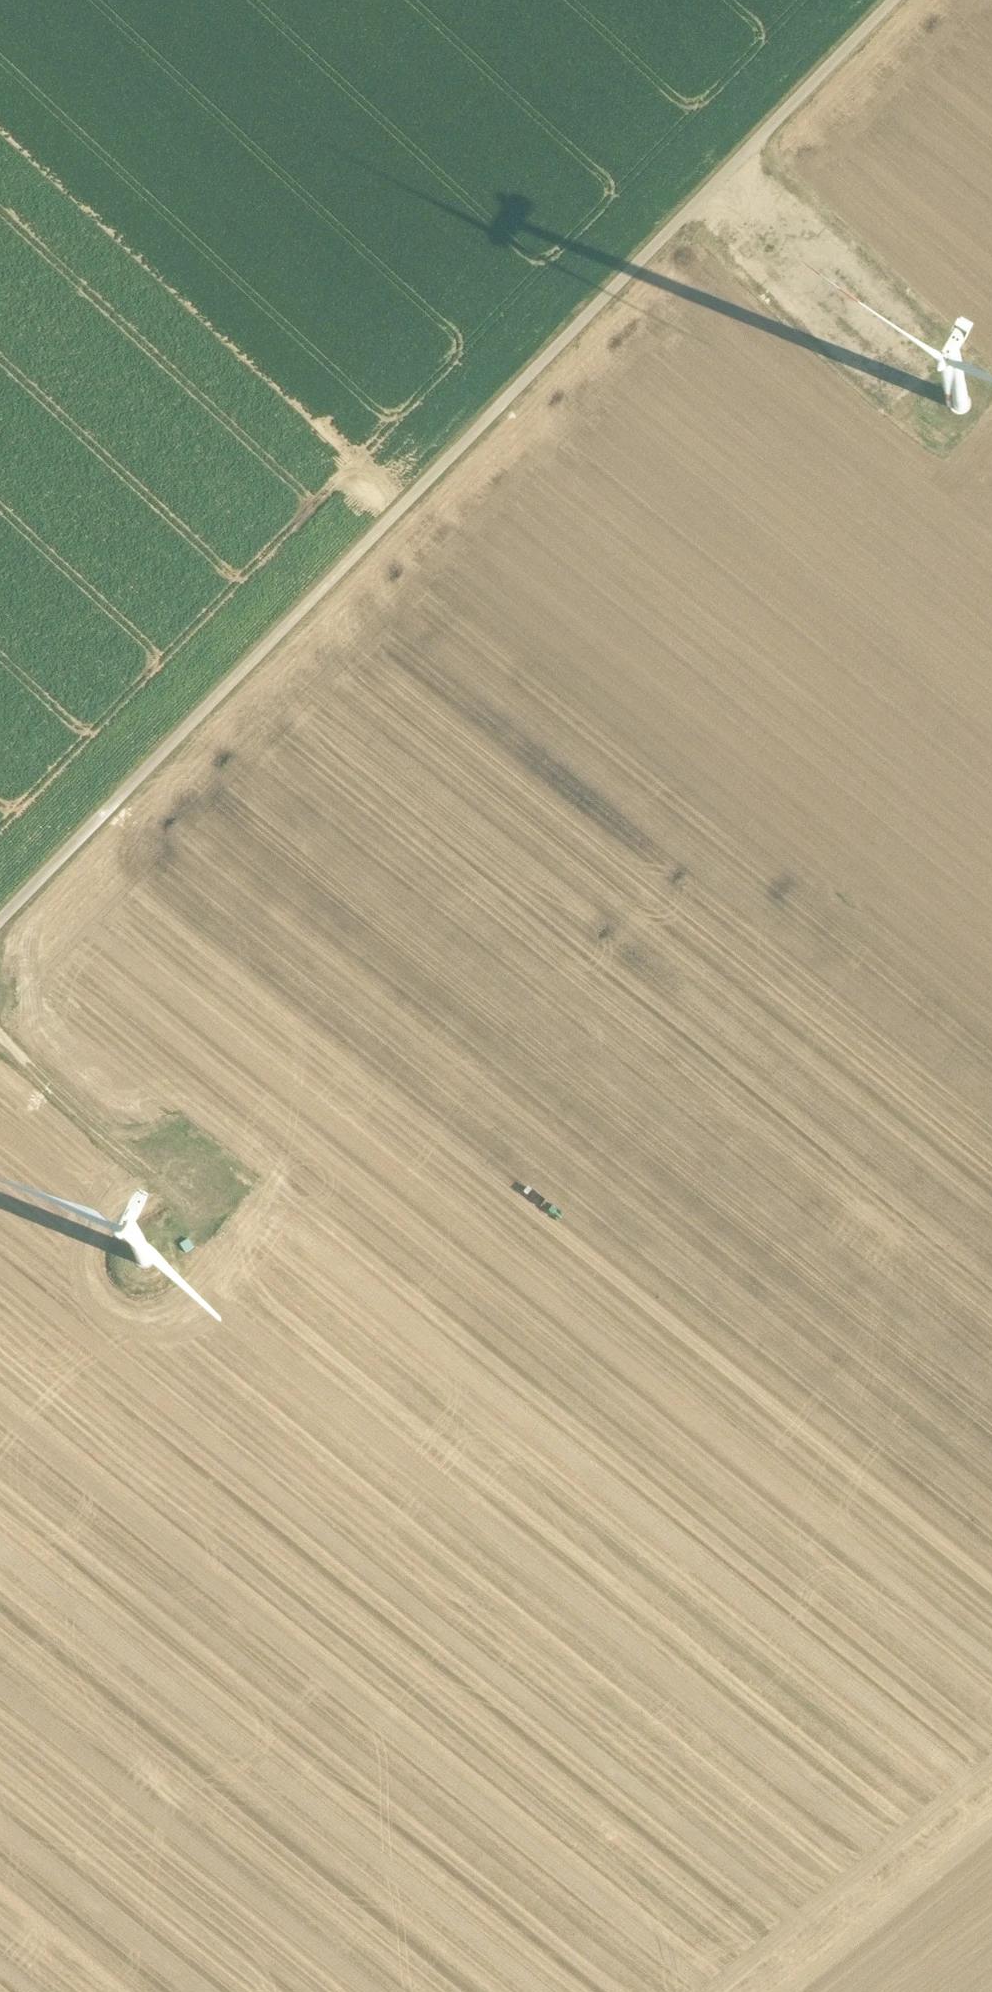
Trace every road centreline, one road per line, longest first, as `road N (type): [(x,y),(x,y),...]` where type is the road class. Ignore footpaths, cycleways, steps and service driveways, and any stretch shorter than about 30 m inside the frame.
road 1 (track): [(0,927),(892,0)]
road 2 (track): [(0,1036),(194,1222)]

